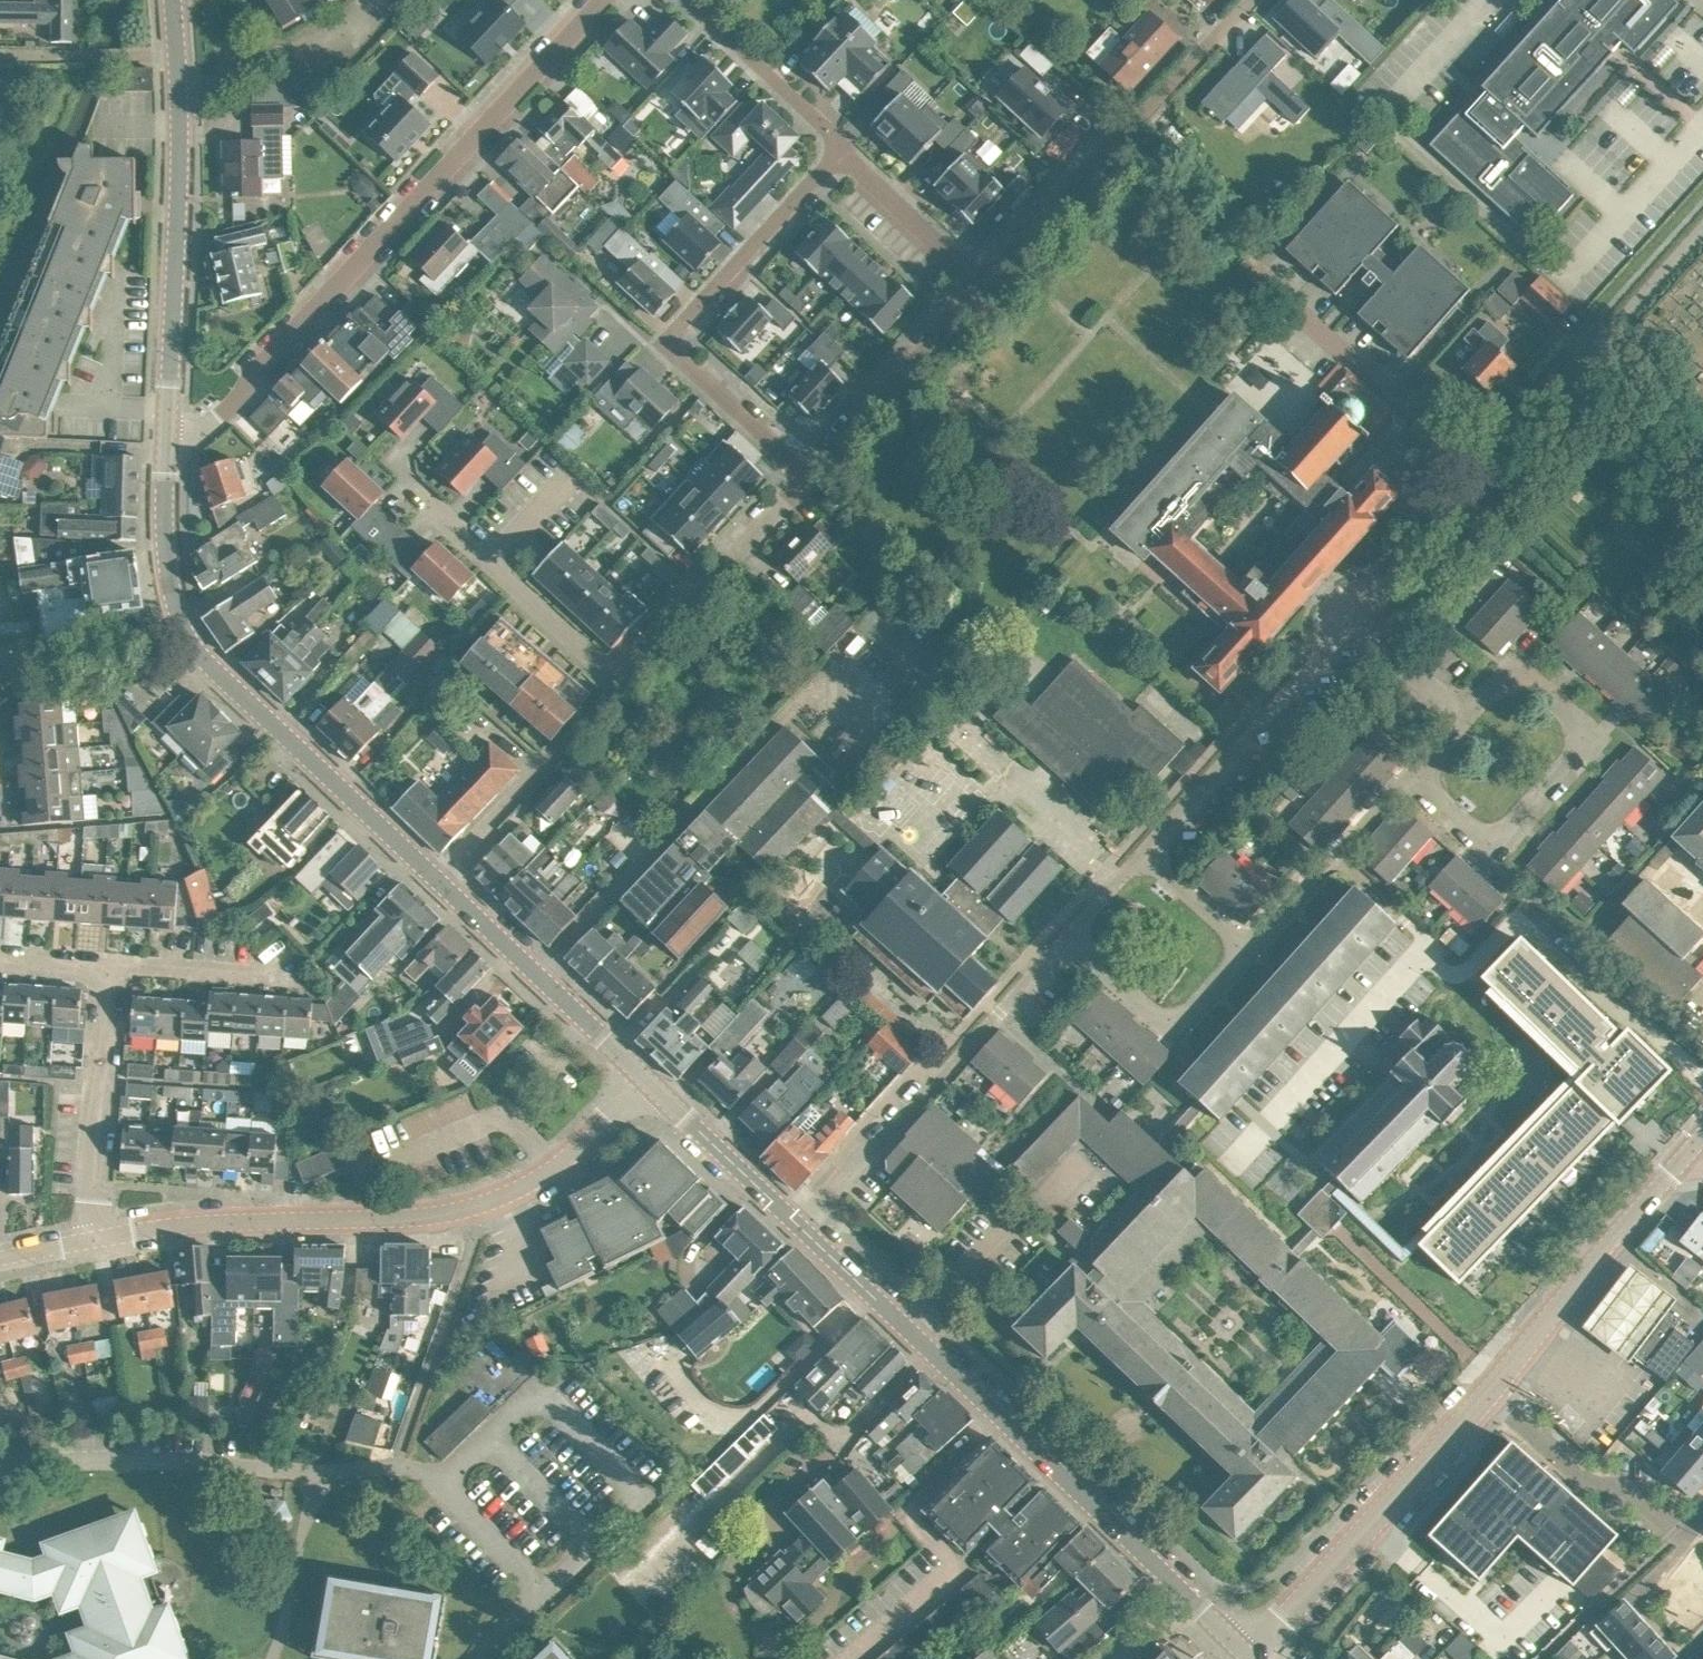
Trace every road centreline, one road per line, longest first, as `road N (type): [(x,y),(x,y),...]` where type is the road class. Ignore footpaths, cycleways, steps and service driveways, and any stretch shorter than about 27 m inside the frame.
road 1 (residential): [(167,440),(190,437),(238,401),(262,363),(604,0)]
road 2 (tertiary): [(1249,1657),(807,1233)]
road 3 (residential): [(91,1240),(208,1223),(428,1217),(472,1208),(554,1167),(644,1077)]
road 4 (tertiary): [(436,879),(203,658),(184,630),(165,539),(167,440)]
road 5 (residential): [(839,152),(673,340),(676,355),(805,477)]
road 6 (residential): [(807,1233),(841,1173),(889,1134),(1068,936)]
road 7 (residential): [(1411,776),(1488,838),(1512,826),(1578,749),(1567,719),(1517,678),(1495,683),(1462,716)]
road 8 (tertiary): [(167,440),(177,53)]
road 9 (residential): [(983,284),(1246,3)]
road 10 (tertiary): [(1249,1657),(1487,1395)]
road 11 (residential): [(1483,472),(1702,228)]
road 12 (tertiary): [(1487,1395),(1692,1145)]
road 13 (residential): [(1142,855),(1354,618)]
road 14 (residential): [(1247,266),(1483,472)]
road 15 (tertiary): [(644,1077),(436,879)]
road 16 (residential): [(620,680),(414,490)]
road 17 (residential): [(91,1240),(109,965)]
road 18 (residential): [(620,680),(805,477)]
road 19 (residential): [(436,879),(620,680)]
road 20 (residential): [(805,477),(983,284)]
road 21 (residential): [(1679,1534),(1622,1488),(1586,1482),(1487,1395)]
road 22 (residential): [(1248,951),(1411,776)]
road 23 (residential): [(1068,936),(1163,1019),(1193,1007),(1248,951)]
road 24 (tertiary): [(807,1233),(644,1077)]
road 25 (residential): [(839,152),(832,134),(688,0)]
road 26 (residential): [(839,152),(983,284)]
road 27 (residential): [(1354,618),(1483,472)]
road 28 (residential): [(0,58),(177,53)]
road 29 (residential): [(262,975),(109,965)]
road 30 (residential): [(1462,716),(1354,618)]
road 31 (residential): [(1248,951),(1142,855)]

